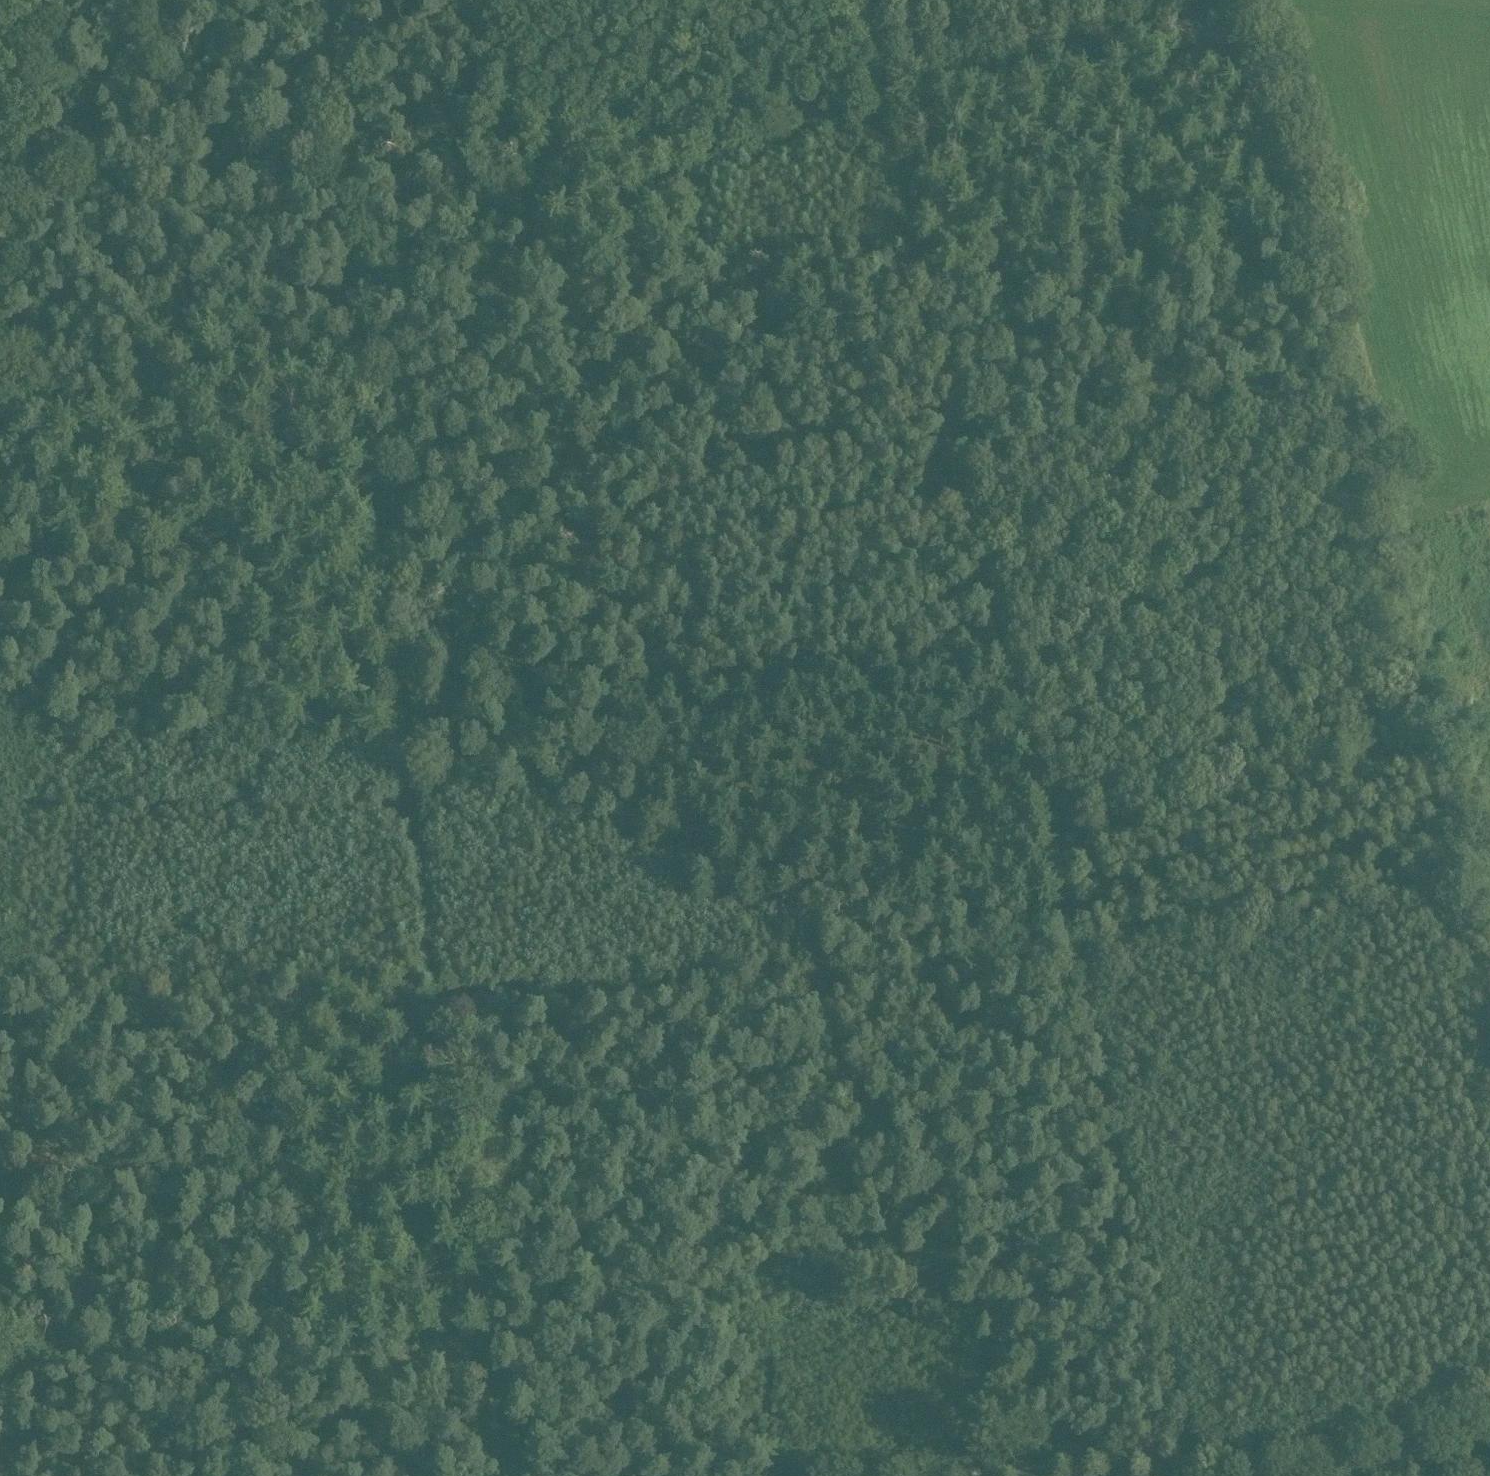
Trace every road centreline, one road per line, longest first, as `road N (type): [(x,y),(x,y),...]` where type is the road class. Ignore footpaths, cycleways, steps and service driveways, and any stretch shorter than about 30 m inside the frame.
road 1 (tertiary): [(0,199),(30,0)]

